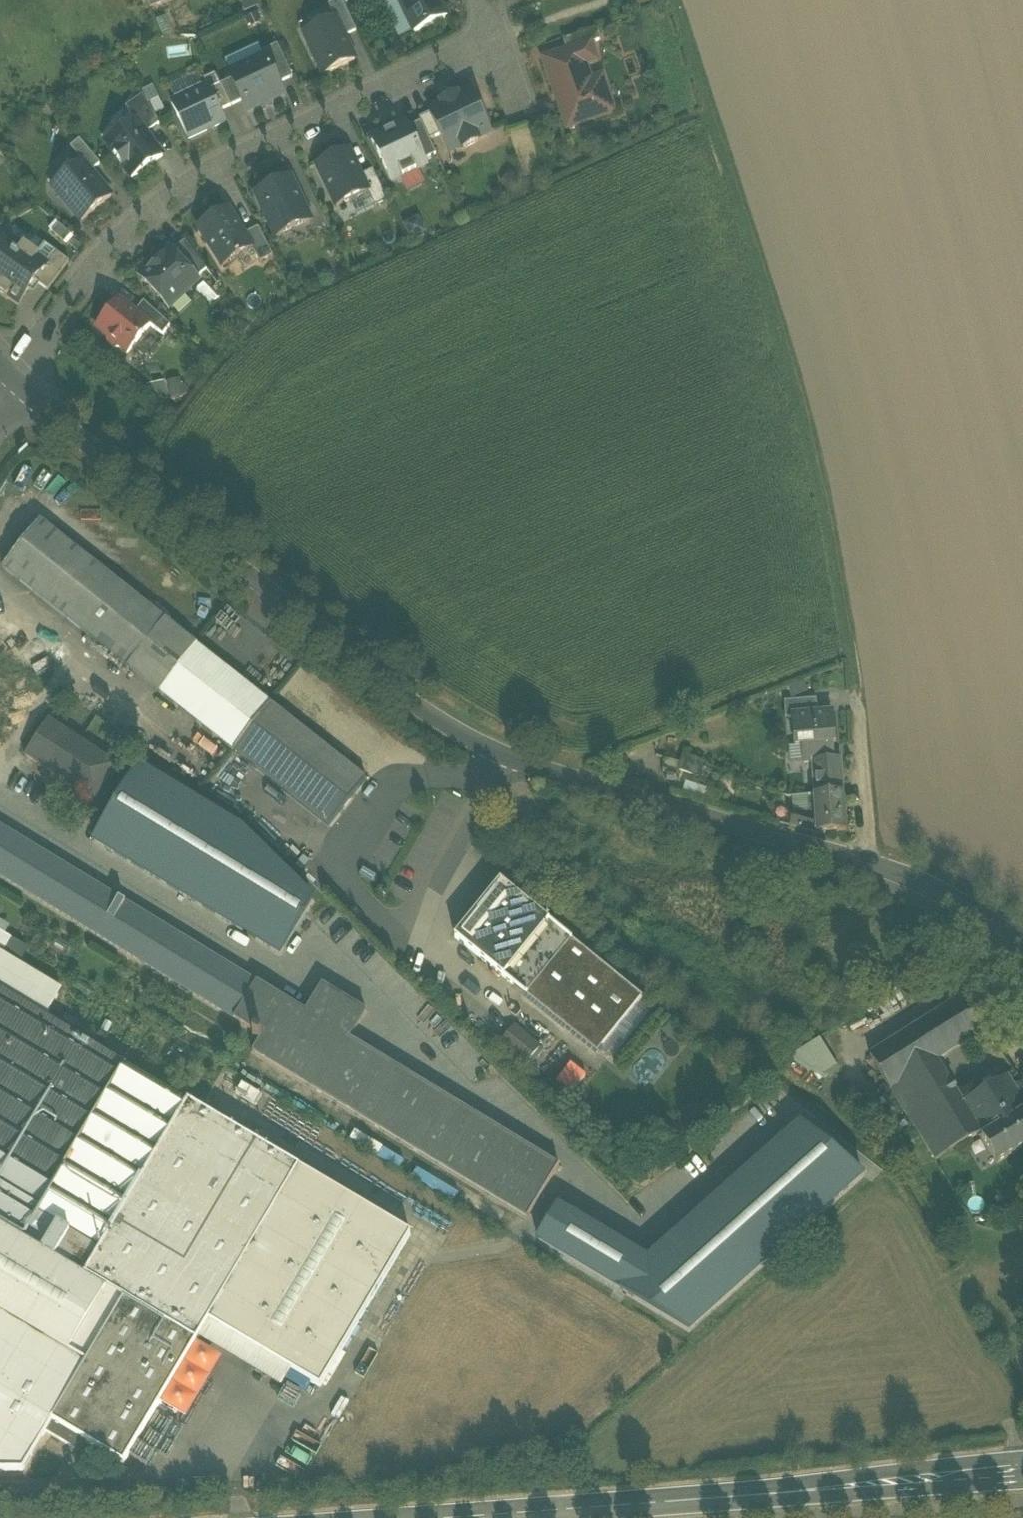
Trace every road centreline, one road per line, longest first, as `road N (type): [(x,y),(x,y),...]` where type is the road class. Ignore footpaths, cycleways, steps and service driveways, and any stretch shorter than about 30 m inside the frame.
road 1 (unclassified): [(872,868),(505,757),(401,696),(20,385)]
road 2 (track): [(669,0),(805,414),(855,662)]
road 3 (residential): [(20,385),(76,293),(120,241),(181,198),(505,44)]
road 4 (tertiary): [(467,1517),(1022,1476)]
road 5 (unclassified): [(855,662),(872,868)]
road 6 (unclassified): [(1022,955),(983,924),(872,868)]
road 7 (residential): [(505,44),(540,162)]

